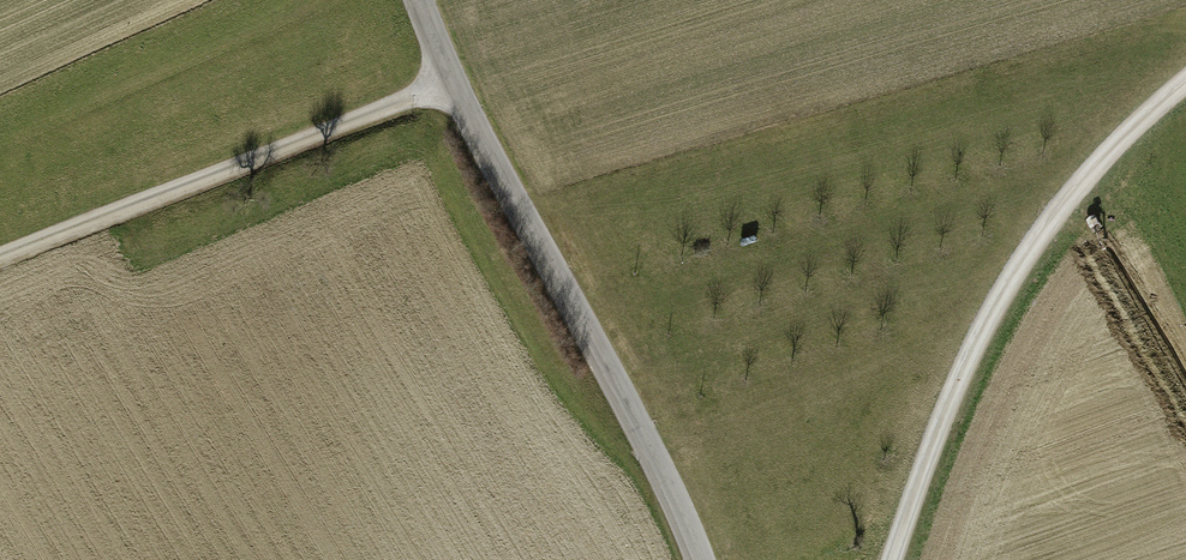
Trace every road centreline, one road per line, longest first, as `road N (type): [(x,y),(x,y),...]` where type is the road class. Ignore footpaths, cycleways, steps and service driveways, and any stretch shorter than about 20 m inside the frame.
road 1 (unclassified): [(698,559),(659,462),(516,204),(418,0)]
road 2 (track): [(894,559),(984,318),(1065,199),(1185,94)]
road 3 (track): [(0,261),(455,85)]

